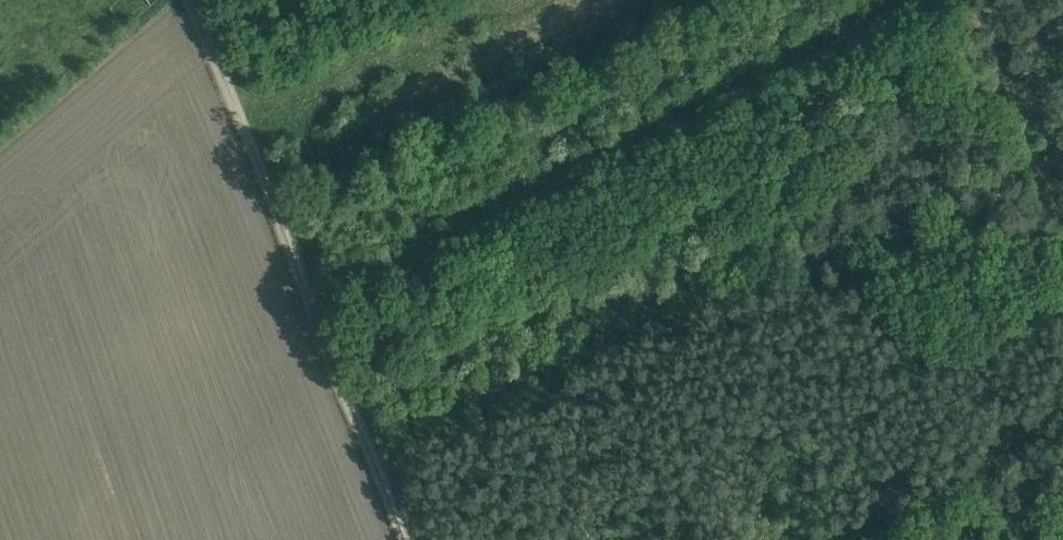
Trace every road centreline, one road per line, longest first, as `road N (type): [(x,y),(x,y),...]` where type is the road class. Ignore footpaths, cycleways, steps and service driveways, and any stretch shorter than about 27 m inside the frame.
road 1 (track): [(187,0),(414,539)]

